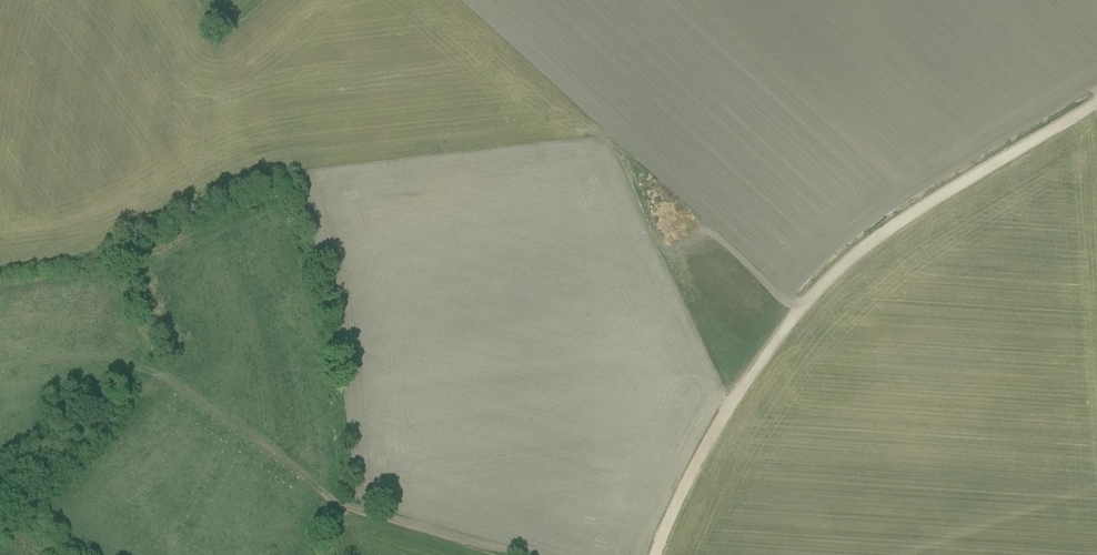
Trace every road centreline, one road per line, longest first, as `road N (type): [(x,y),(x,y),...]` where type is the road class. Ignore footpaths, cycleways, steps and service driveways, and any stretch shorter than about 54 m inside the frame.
road 1 (track): [(655,554),(726,415),(826,282),(913,214),(1096,103)]

